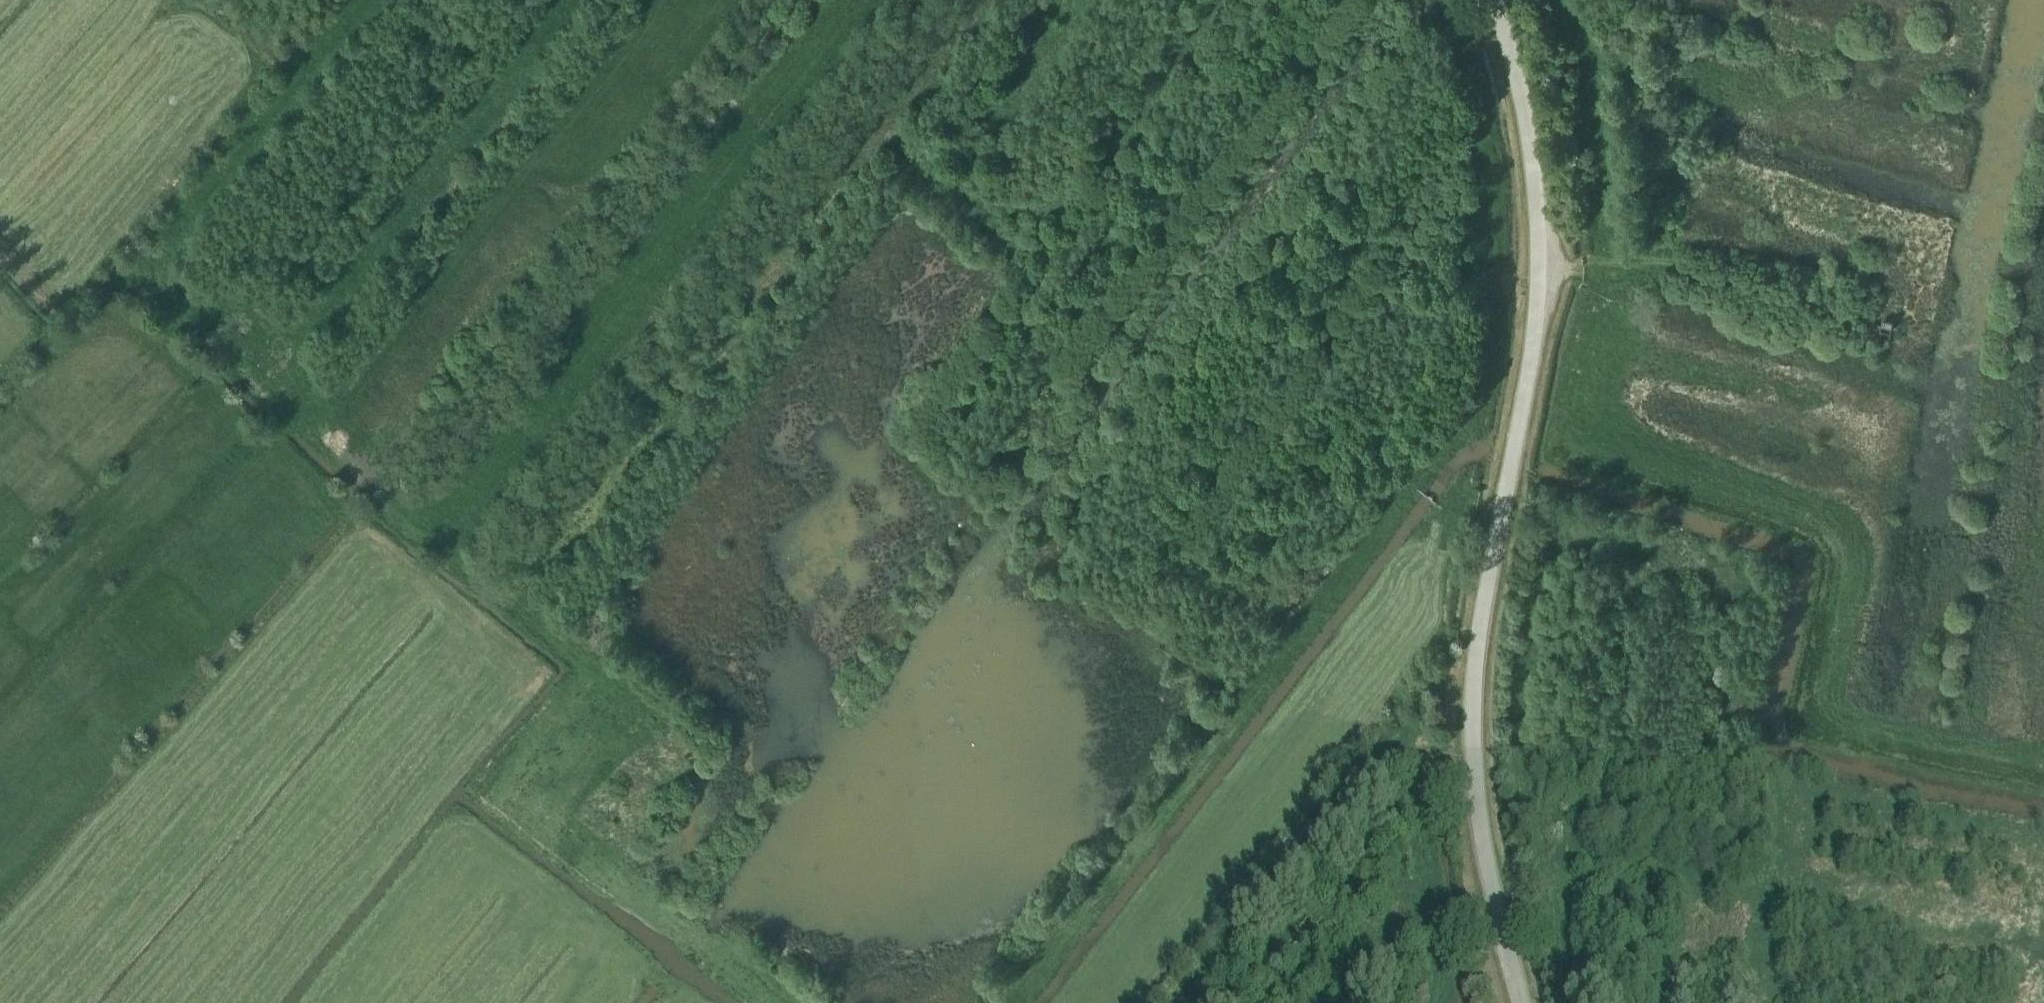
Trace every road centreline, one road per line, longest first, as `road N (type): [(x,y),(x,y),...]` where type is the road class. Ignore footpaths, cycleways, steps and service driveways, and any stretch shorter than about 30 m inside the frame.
road 1 (unclassified): [(1523,1002),(1479,761),(1476,672),(1485,578),(1540,315),(1537,196),(1491,0)]

